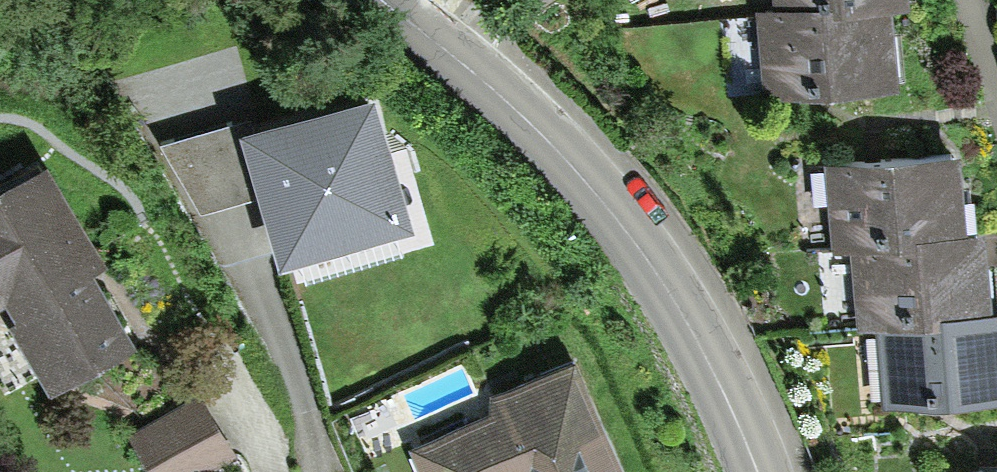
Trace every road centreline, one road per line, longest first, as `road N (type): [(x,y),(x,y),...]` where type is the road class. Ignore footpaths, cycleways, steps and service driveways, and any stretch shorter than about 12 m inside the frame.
road 1 (tertiary): [(757,471),(687,316),(608,197),(389,0)]

